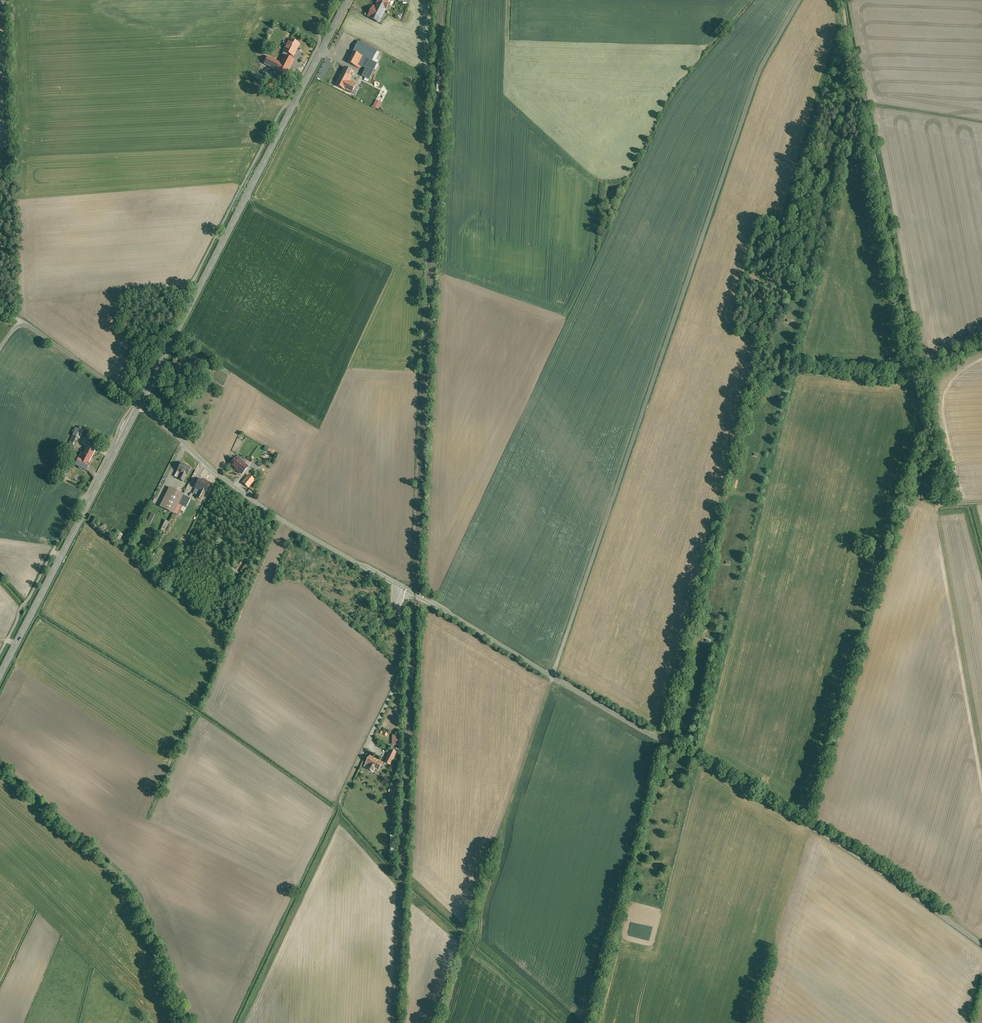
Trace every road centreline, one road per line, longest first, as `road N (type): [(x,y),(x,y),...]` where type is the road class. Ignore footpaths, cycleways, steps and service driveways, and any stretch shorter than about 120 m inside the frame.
road 1 (track): [(839,0),(981,778)]
road 2 (unclassified): [(799,0),(758,76),(552,672)]
road 3 (unclassified): [(981,941),(856,851),(552,672)]
road 4 (unclassified): [(552,672),(265,508),(139,404)]
road 5 (tertiary): [(348,0),(139,404)]
road 6 (track): [(188,1022),(137,896),(110,861),(0,768)]
road 7 (tertiary): [(139,404),(0,675)]
road 8 (unclassified): [(139,404),(21,318)]

